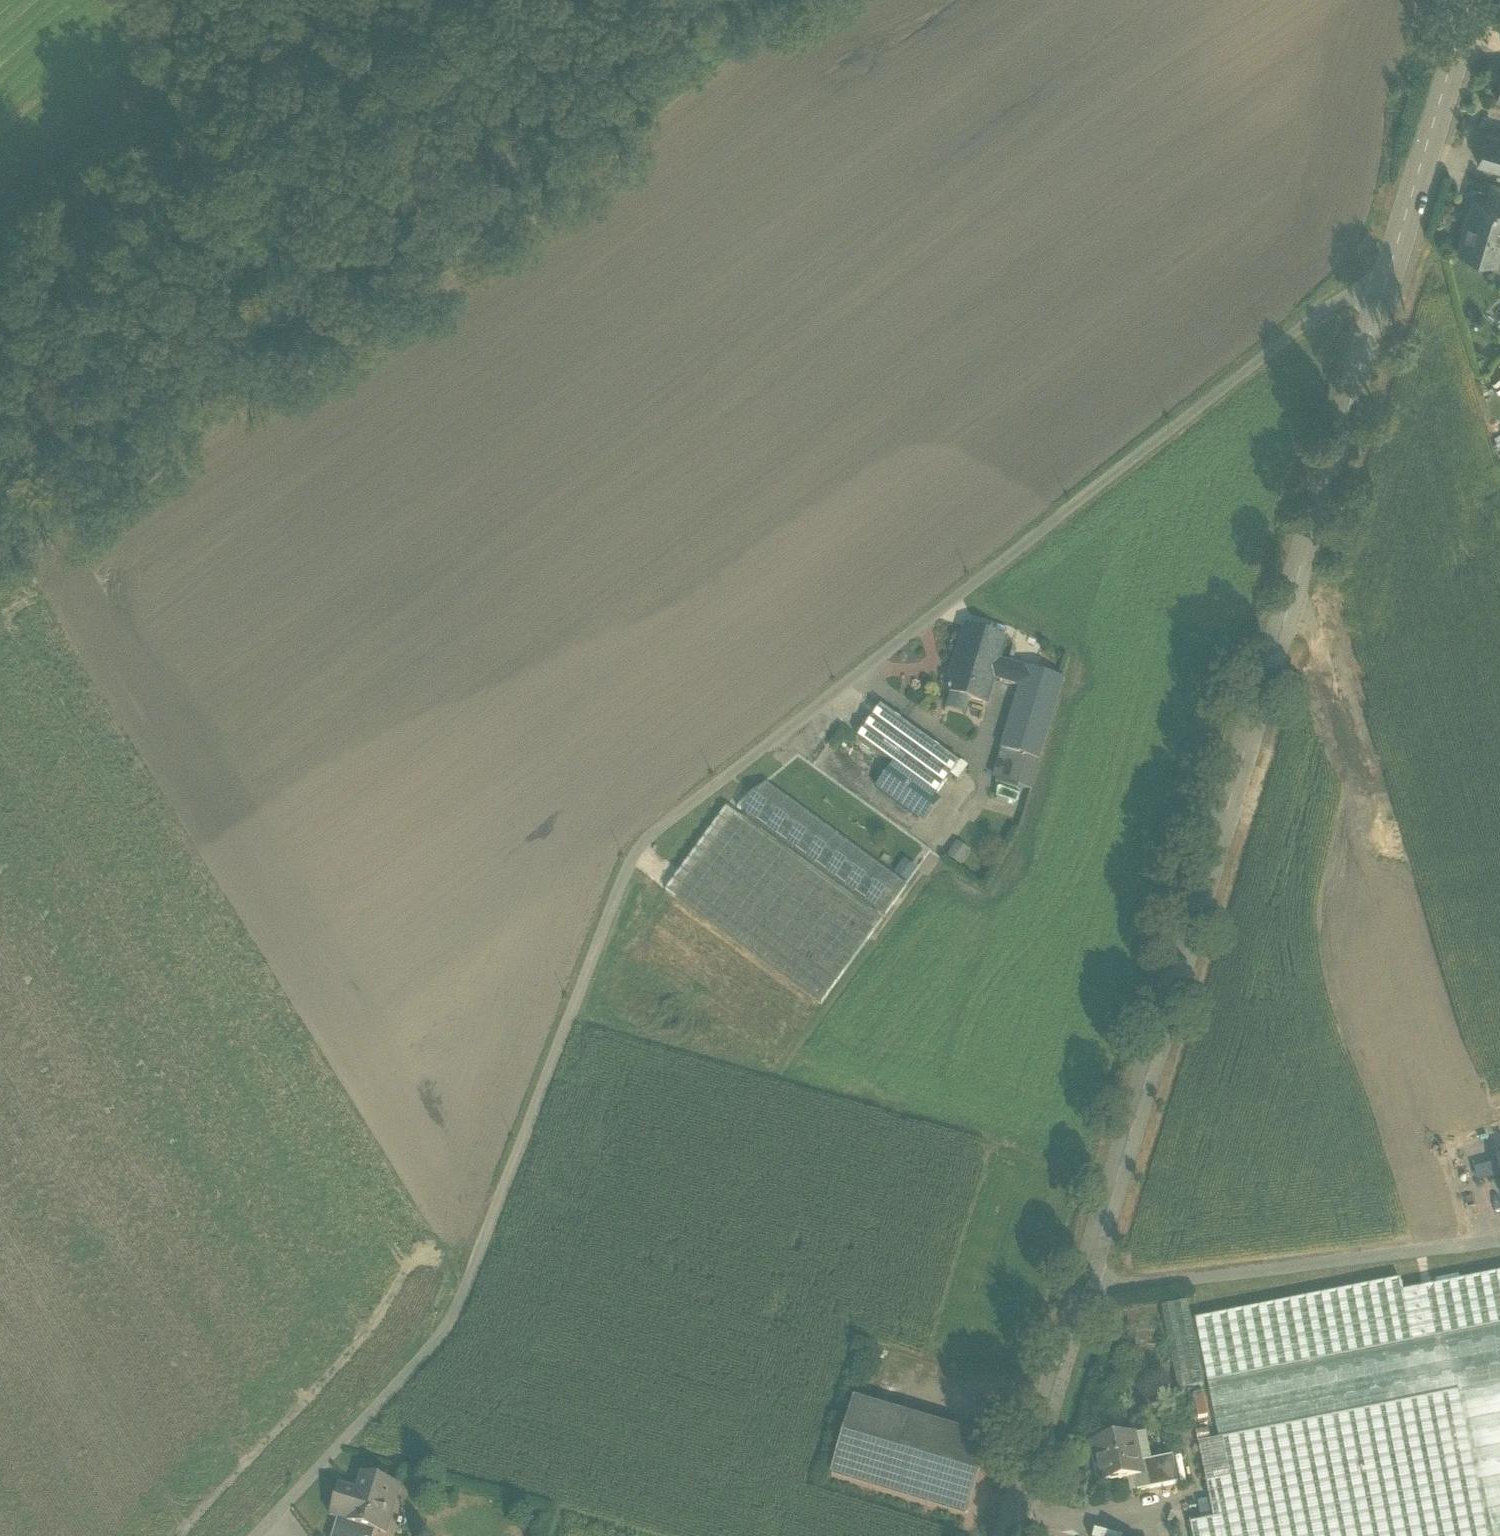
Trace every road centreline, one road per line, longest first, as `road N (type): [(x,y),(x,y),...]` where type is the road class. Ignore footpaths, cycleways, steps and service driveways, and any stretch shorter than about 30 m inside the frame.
road 1 (unclassified): [(264,1535),(431,1348),(470,1288),(634,854),(666,812),(1338,296),(1391,277)]
road 2 (tertiary): [(1011,1535),(1391,277)]
road 3 (tertiary): [(1391,277),(1475,0)]

